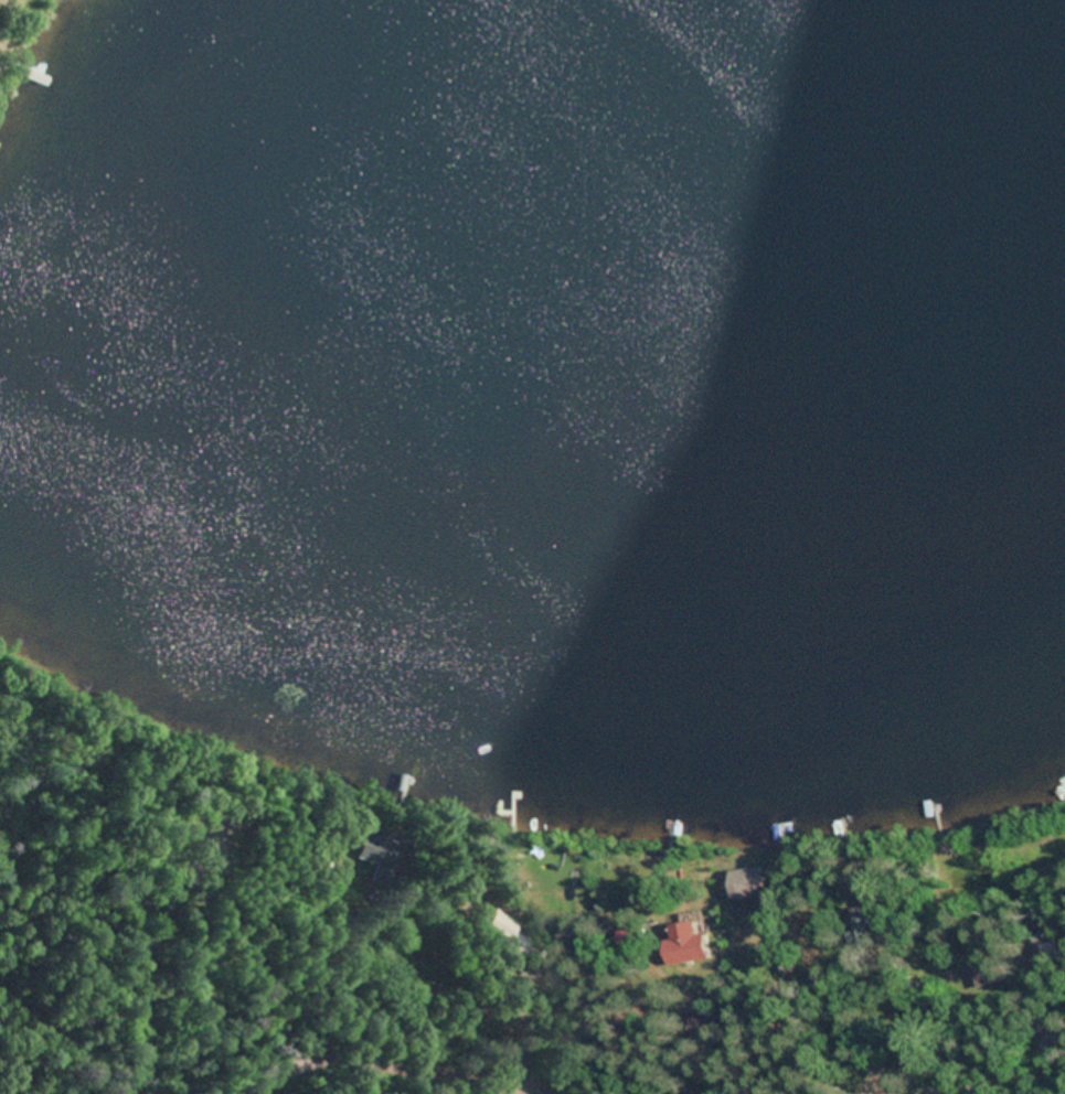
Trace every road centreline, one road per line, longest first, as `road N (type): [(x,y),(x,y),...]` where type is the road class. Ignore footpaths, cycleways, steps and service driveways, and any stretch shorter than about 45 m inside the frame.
road 1 (residential): [(232,1093),(252,1075),(279,1070),(476,1066),(550,1042),(865,1028),(1064,1030)]

